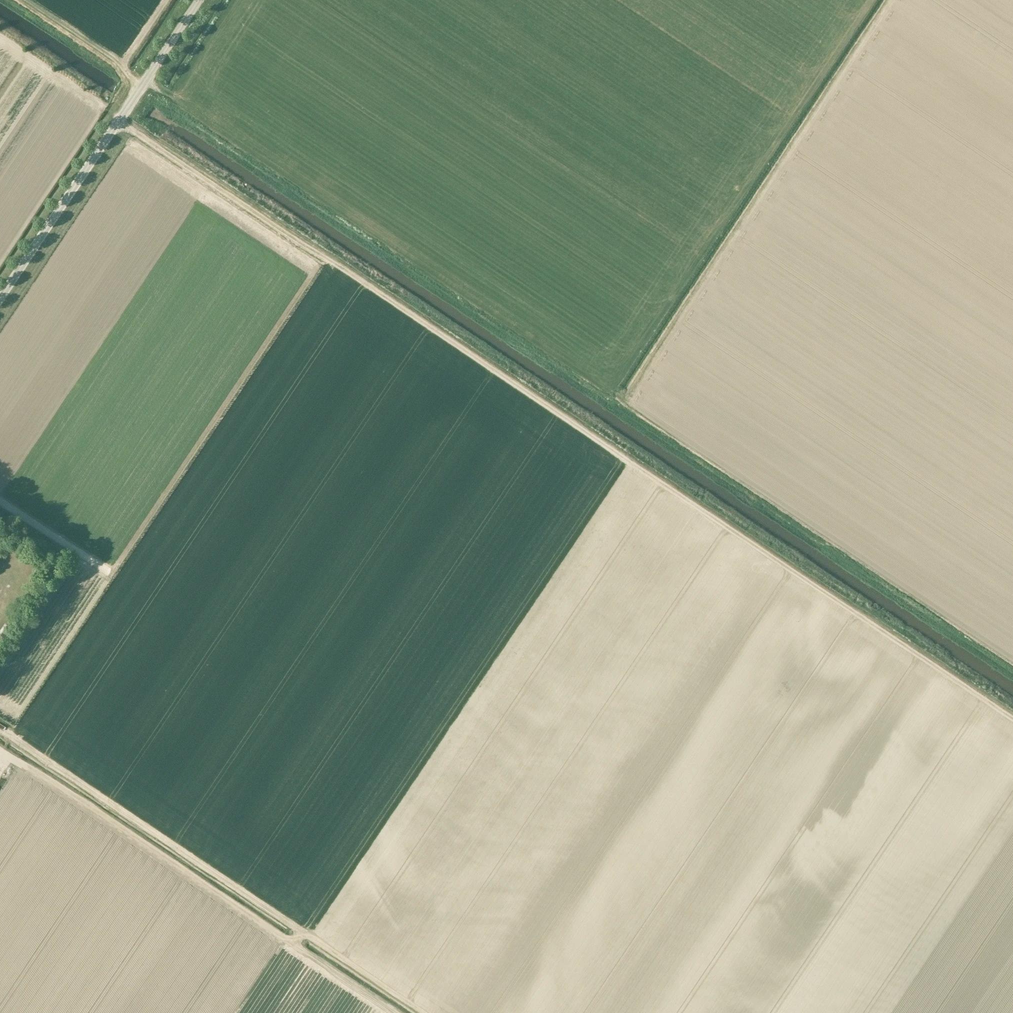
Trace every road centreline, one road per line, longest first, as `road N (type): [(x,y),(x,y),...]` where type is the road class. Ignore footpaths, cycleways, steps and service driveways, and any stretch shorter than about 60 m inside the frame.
road 1 (unclassified): [(0,298),(200,0)]

